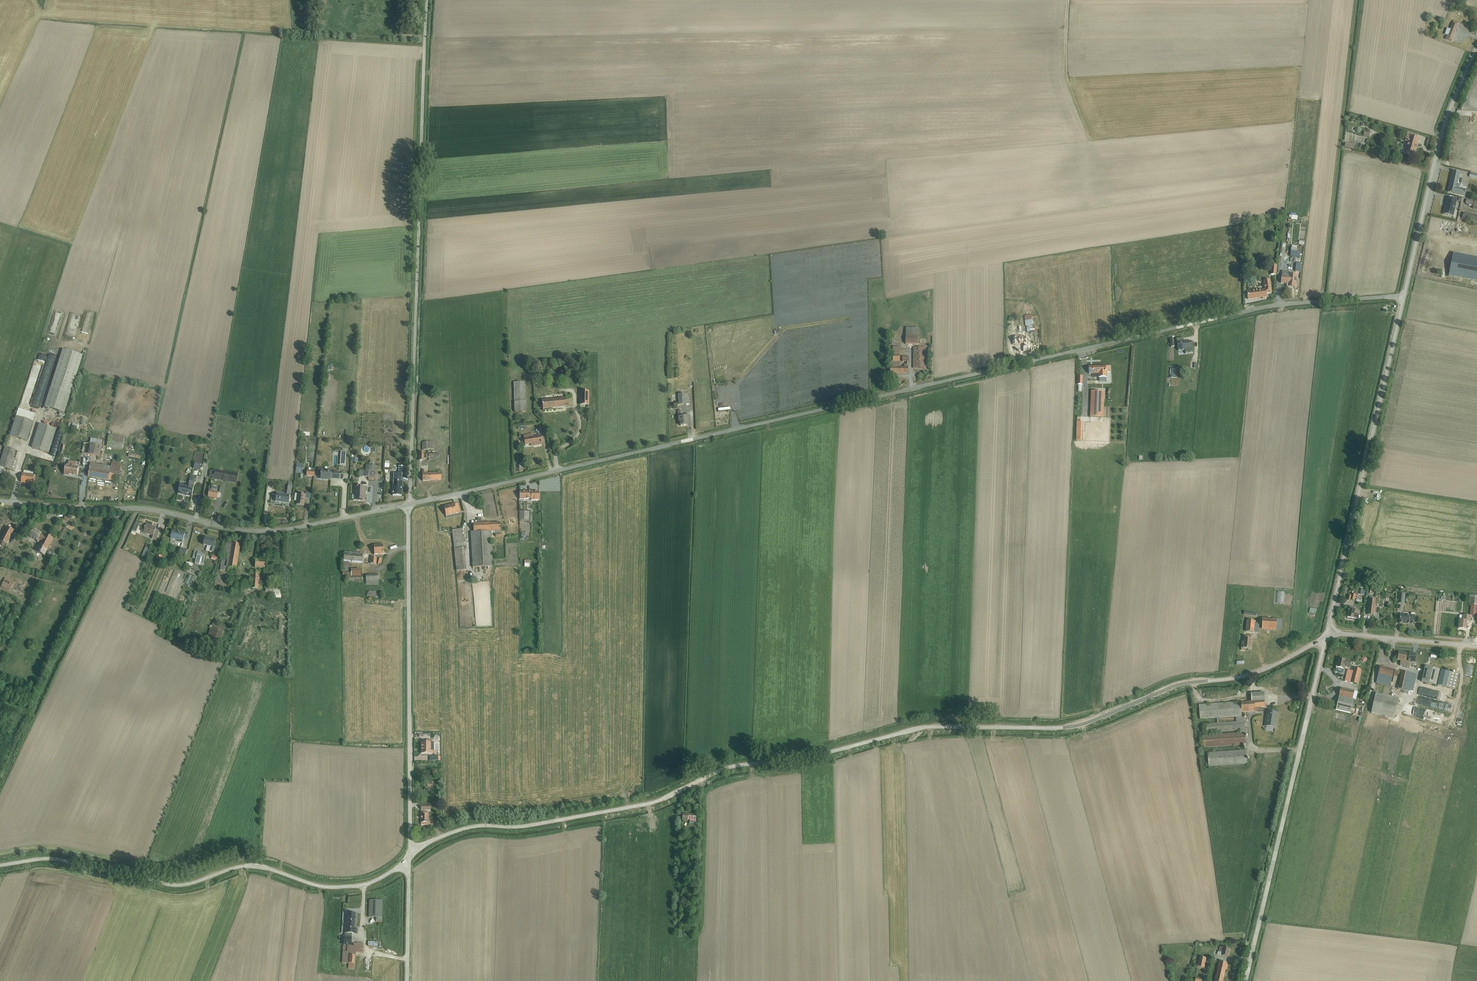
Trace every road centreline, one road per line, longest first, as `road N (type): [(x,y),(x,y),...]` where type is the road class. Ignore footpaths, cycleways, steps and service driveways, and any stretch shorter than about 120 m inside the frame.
road 1 (unclassified): [(1405,296),(1270,307),(409,505)]
road 2 (residential): [(410,856),(469,827),(524,827),(649,804),(724,769),(927,727),(1084,725),(1178,685),(1257,673),(1328,634)]
road 3 (unclassified): [(409,505),(428,0)]
road 4 (unclassified): [(0,867),(54,860),(175,885),(254,866),(327,889),(365,885),(410,856)]
road 5 (unclassified): [(409,505),(264,533),(142,510),(0,502)]
road 6 (unclassified): [(1328,634),(1246,980)]
road 7 (unclassified): [(410,856),(409,505)]
road 8 (unclassified): [(1405,296),(1328,634)]
road 9 (unclassified): [(1476,47),(1447,120),(1405,296)]
road 10 (residential): [(1328,634),(1476,646)]
road 11 (unclassified): [(407,980),(410,856)]

